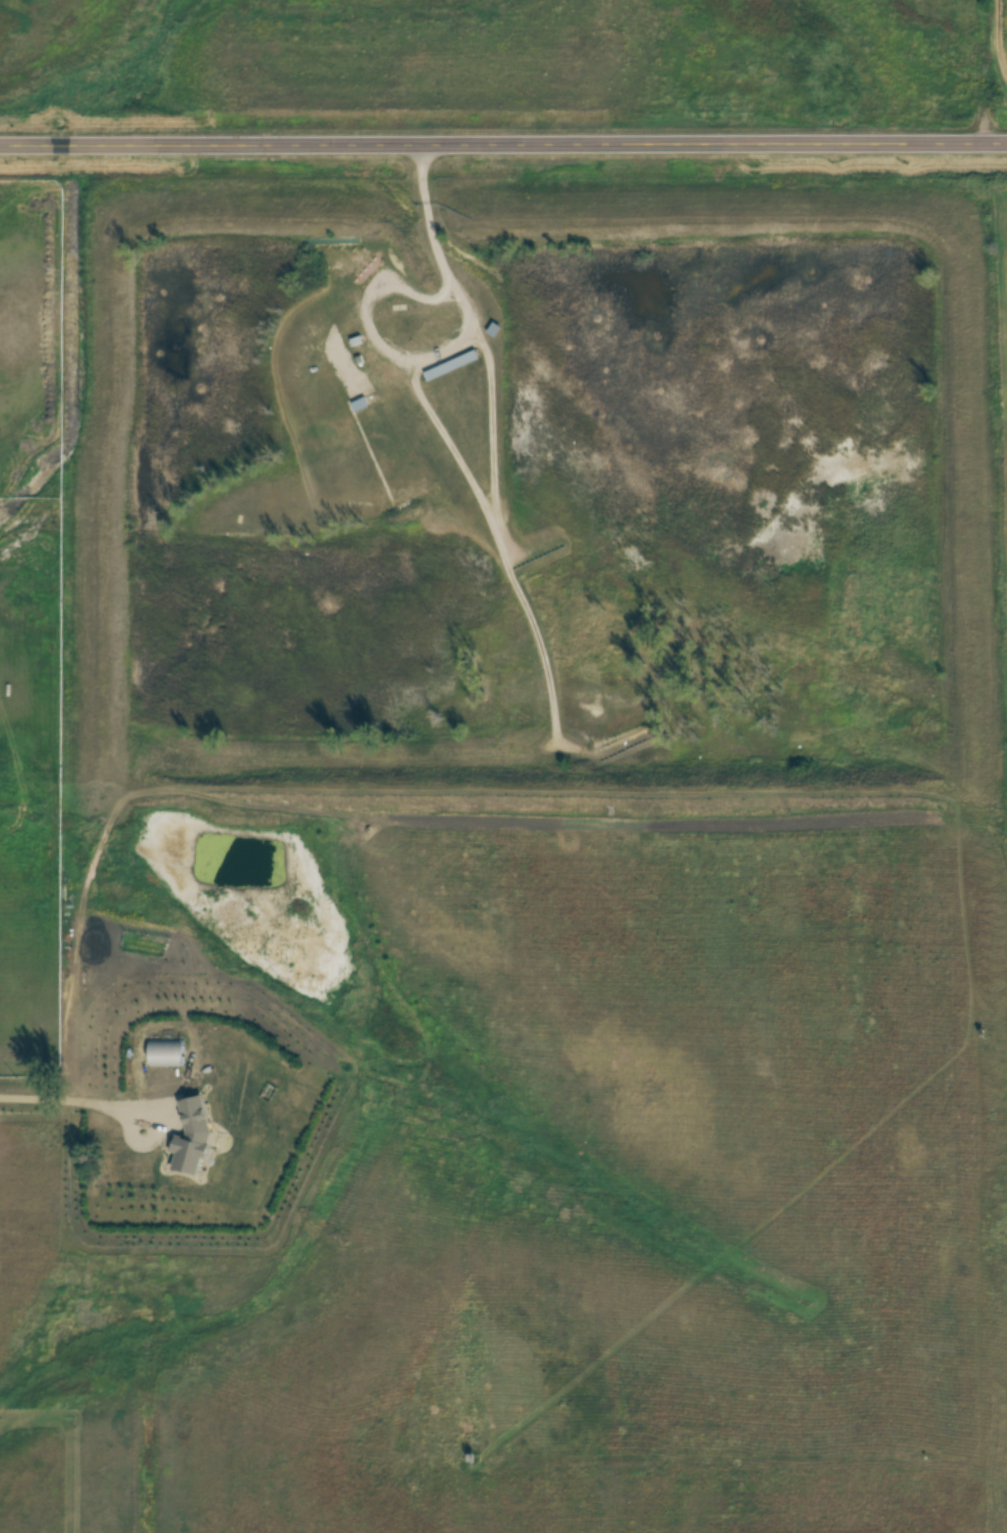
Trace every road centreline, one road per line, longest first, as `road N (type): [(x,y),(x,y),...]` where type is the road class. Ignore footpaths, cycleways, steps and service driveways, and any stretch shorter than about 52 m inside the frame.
road 1 (tertiary): [(1006,142),(0,146)]

